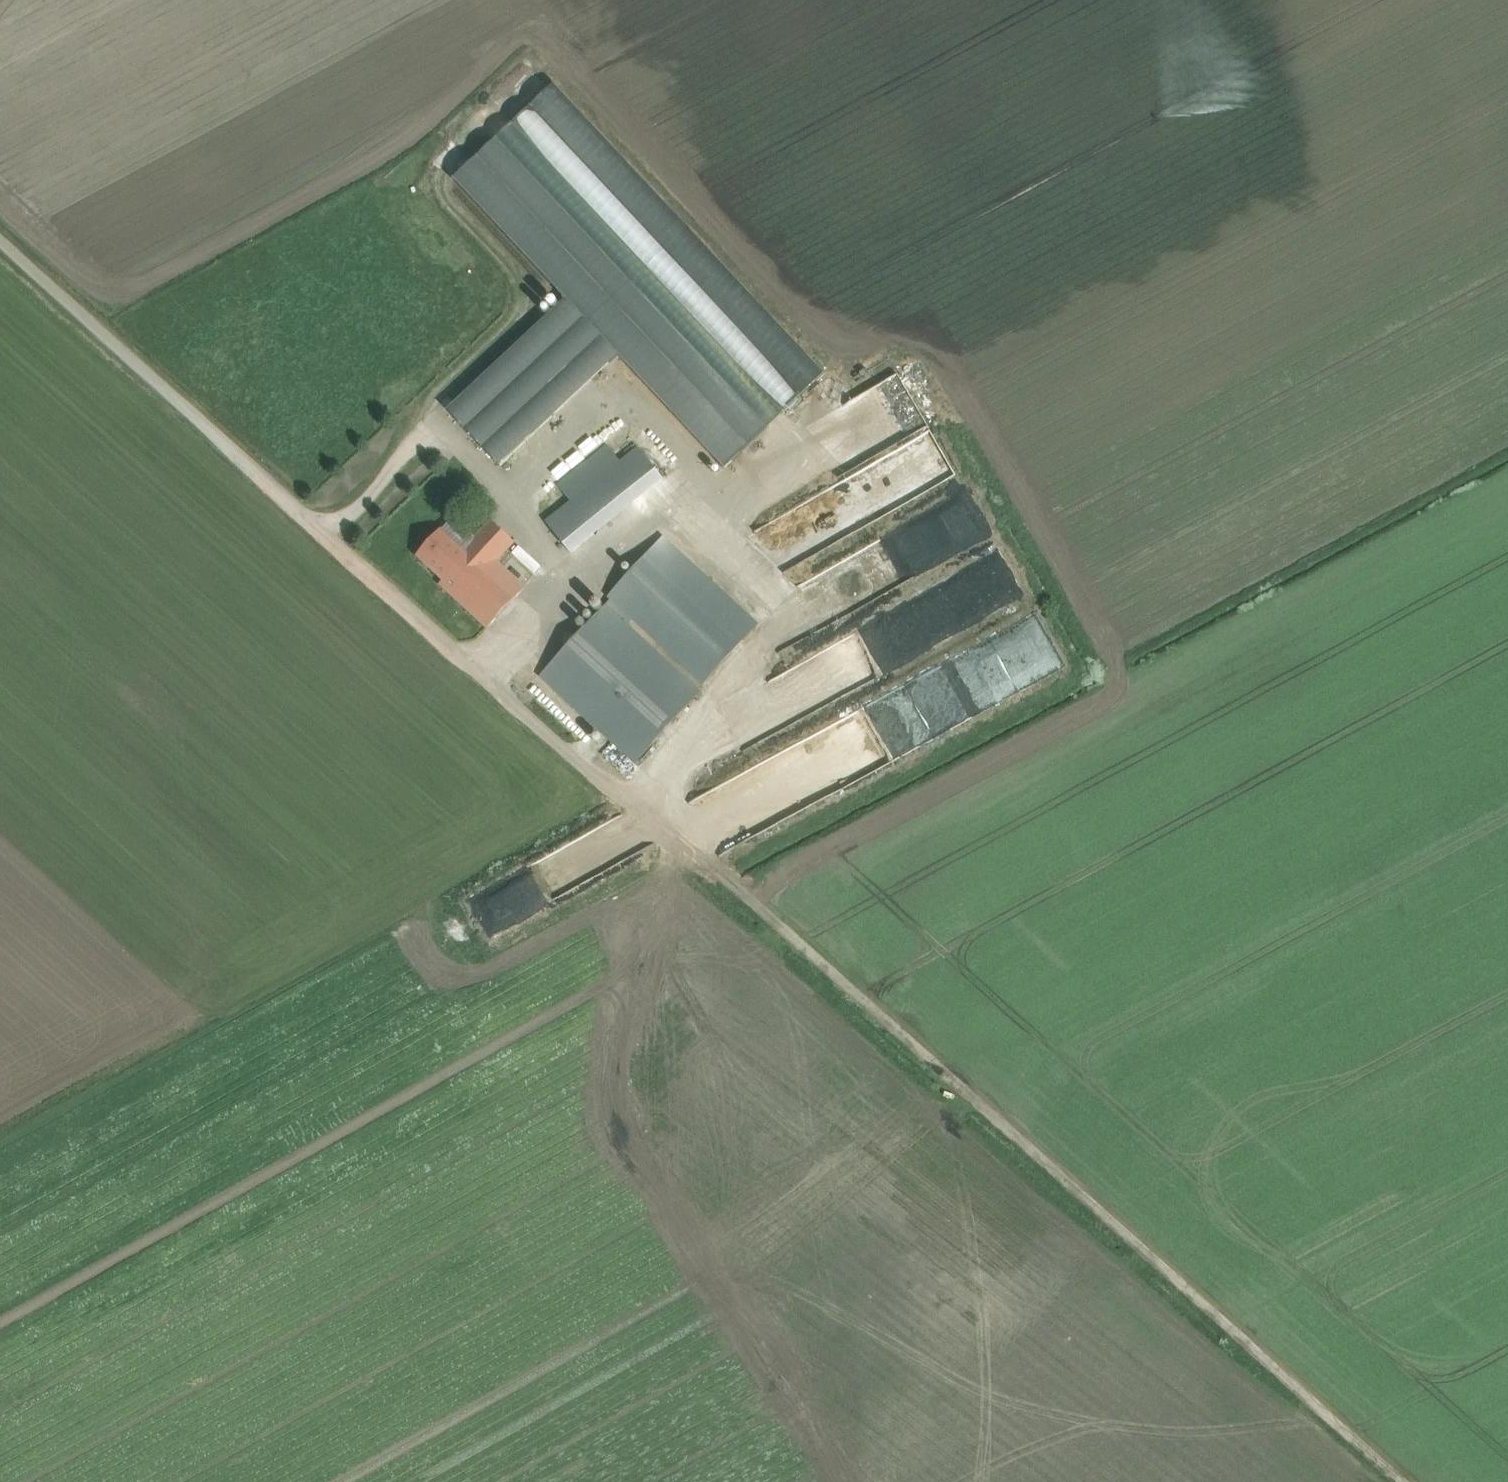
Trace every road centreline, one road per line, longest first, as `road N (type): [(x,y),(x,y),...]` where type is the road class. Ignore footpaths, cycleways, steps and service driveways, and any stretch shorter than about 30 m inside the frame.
road 1 (unclassified): [(0,244),(1396,1481)]

